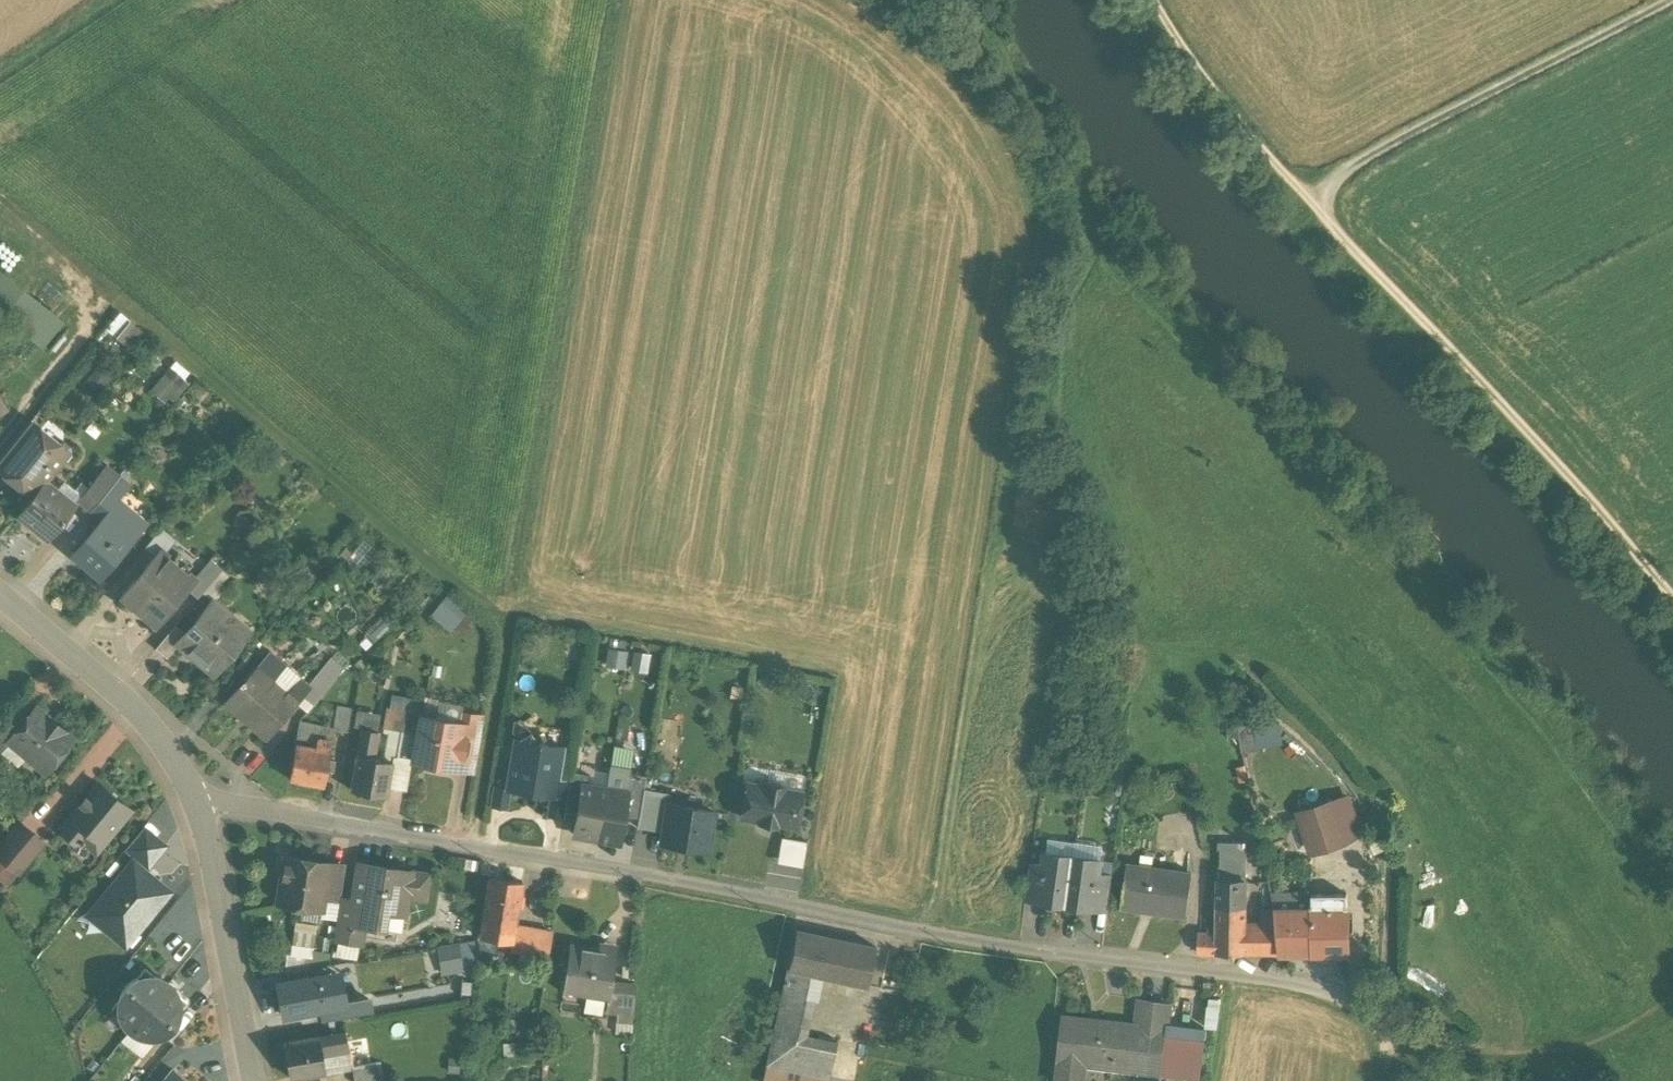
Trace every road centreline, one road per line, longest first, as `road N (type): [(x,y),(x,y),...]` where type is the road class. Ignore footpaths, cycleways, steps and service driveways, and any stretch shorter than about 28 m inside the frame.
road 1 (track): [(1672,915),(1589,780),(1149,285),(971,0)]
road 2 (track): [(928,933),(981,587),(1051,228),(1042,193),(976,87),(865,0)]
road 3 (track): [(632,0),(480,851)]
road 4 (track): [(1160,0),(1288,188),(1607,516),(1672,597)]
road 5 (residential): [(0,599),(126,698),(184,770),(197,800),(254,1080)]
road 6 (track): [(1288,188),(1672,11)]
road 7 (track): [(1672,1032),(1650,1049),(1534,1059),(1497,1057),(1379,1026)]
road 8 (track): [(0,444),(118,311)]
road 9 (track): [(136,0),(0,90)]
road 10 (track): [(0,208),(118,311)]

